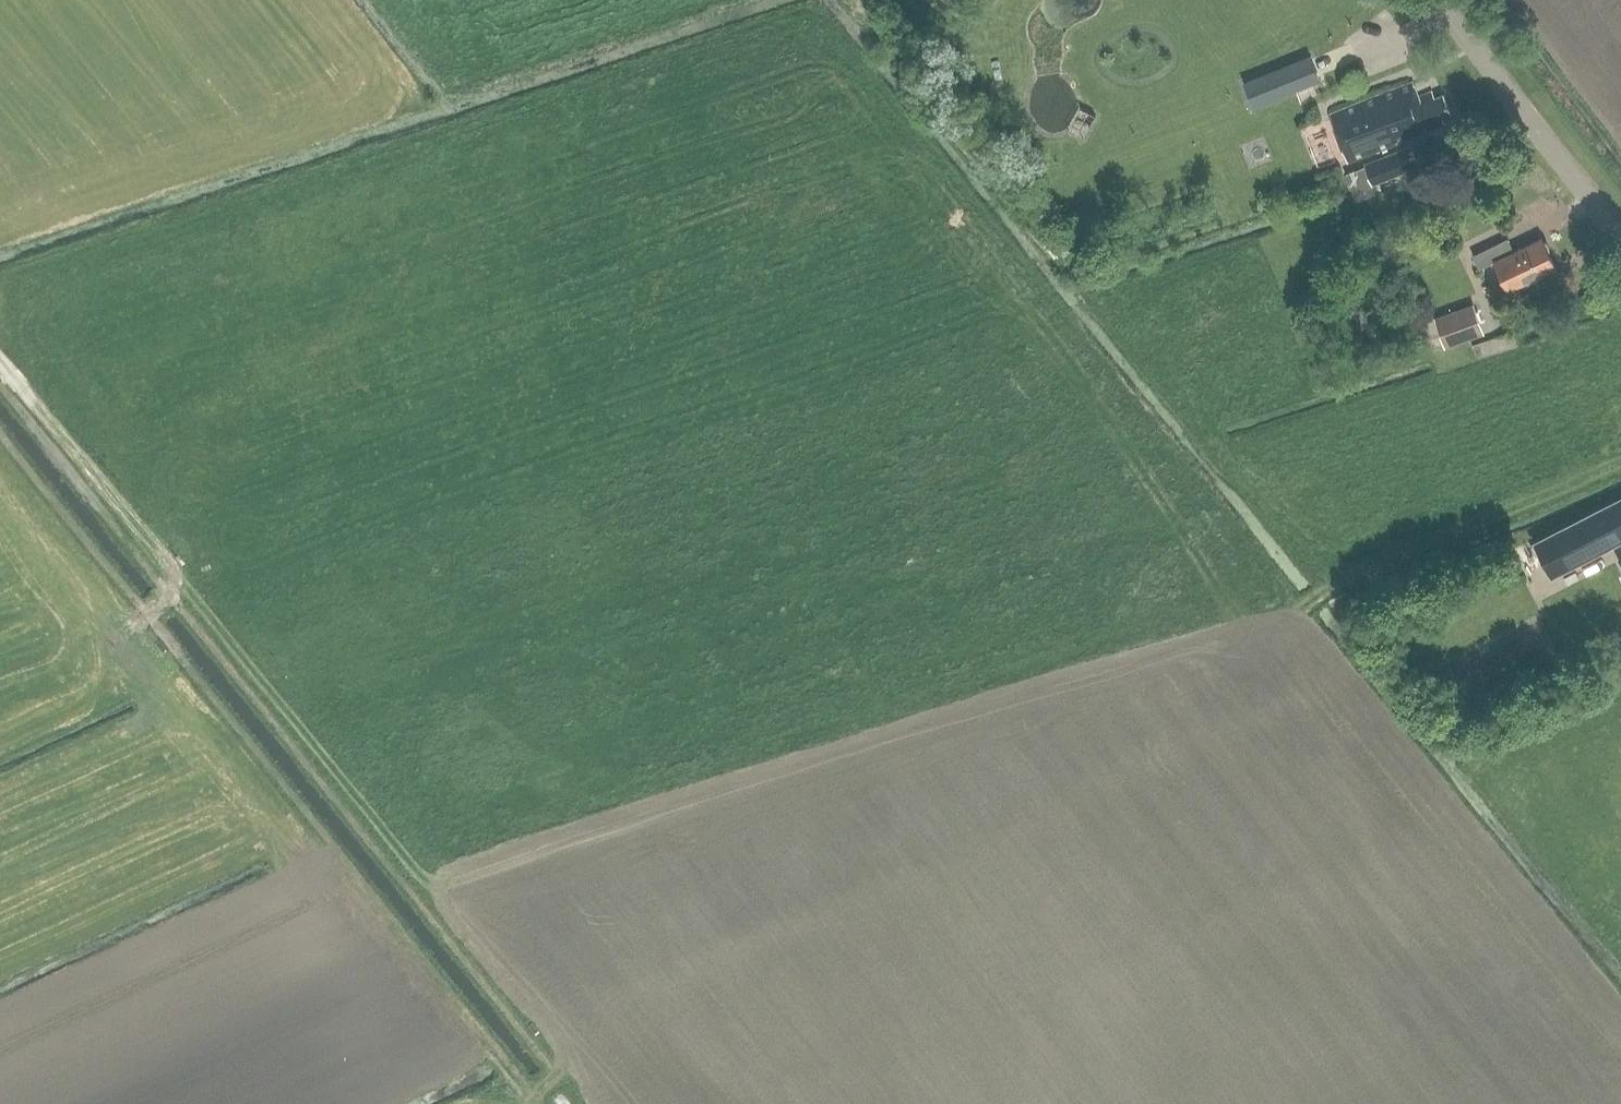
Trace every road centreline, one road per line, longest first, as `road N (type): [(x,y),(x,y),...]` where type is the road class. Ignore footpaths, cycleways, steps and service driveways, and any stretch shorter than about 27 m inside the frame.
road 1 (tertiary): [(1620,240),(1436,0)]

